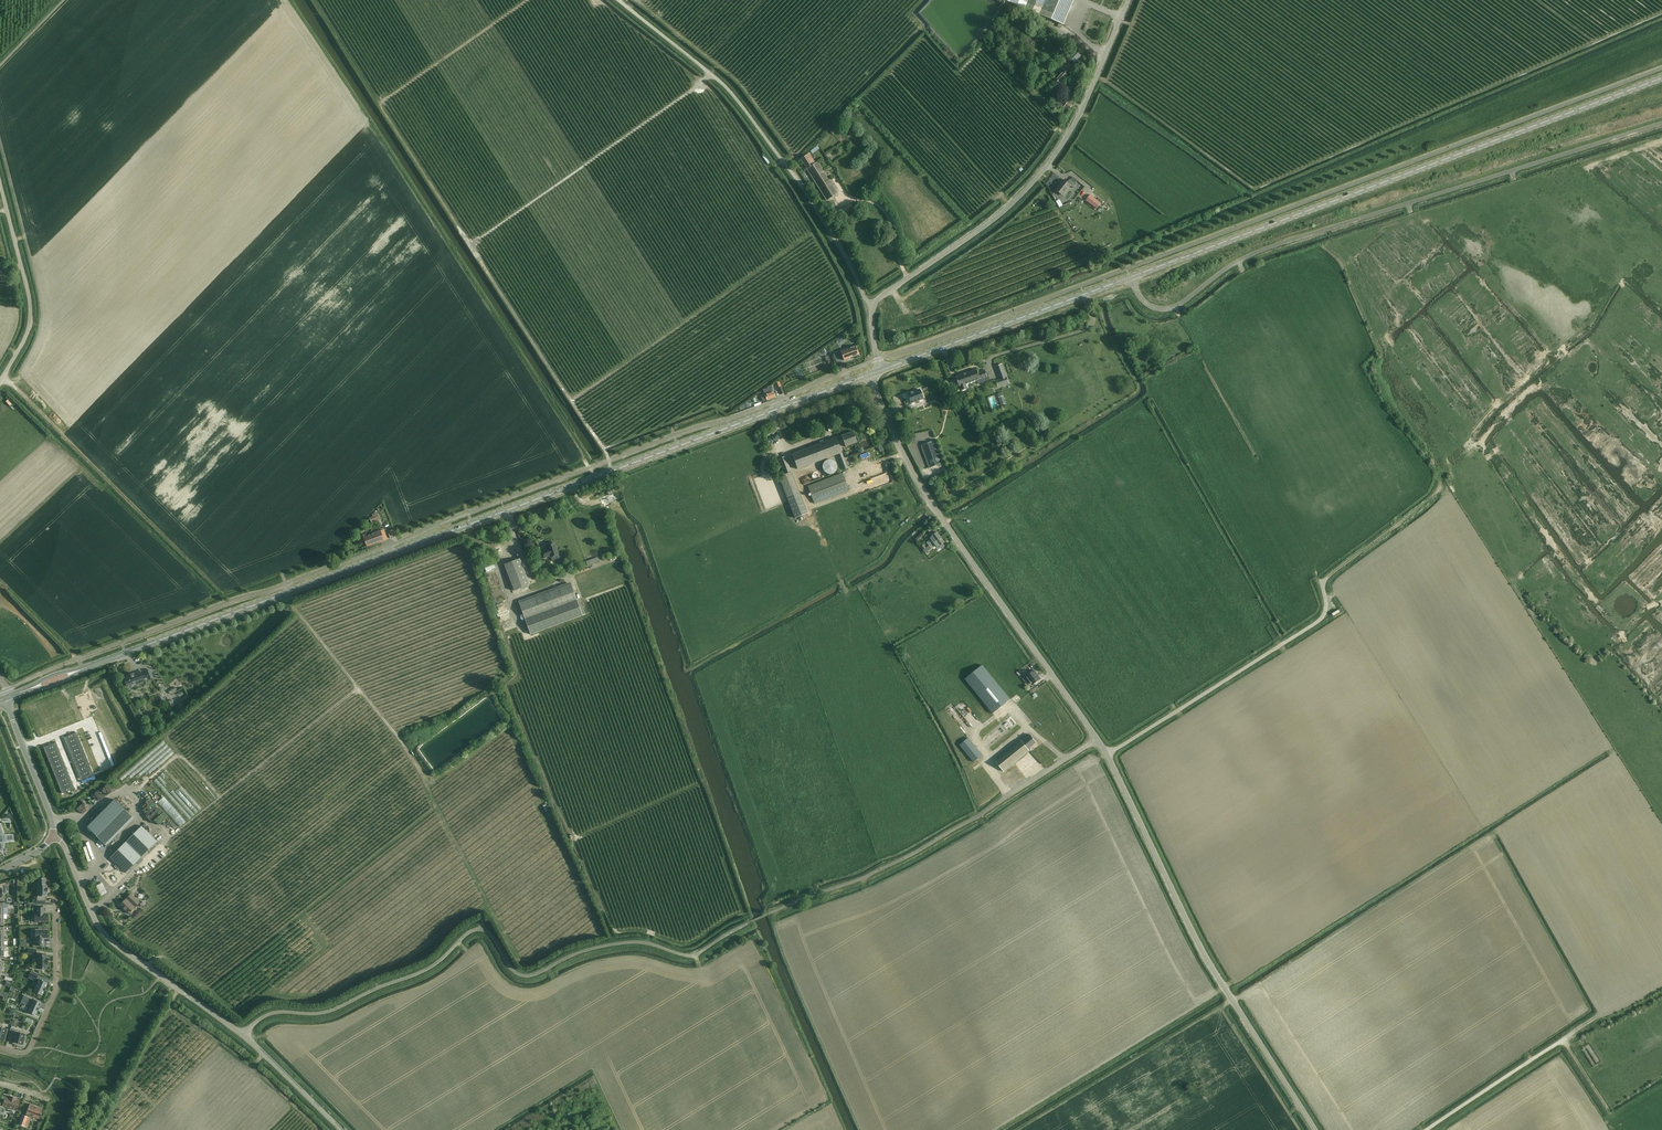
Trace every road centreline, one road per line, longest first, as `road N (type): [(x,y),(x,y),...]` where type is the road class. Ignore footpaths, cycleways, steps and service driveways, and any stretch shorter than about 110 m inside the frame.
road 1 (secondary): [(82,669),(870,374)]
road 2 (unclassified): [(1130,276),(1151,307),(1175,307),(1249,255),(1661,124)]
road 3 (unclassified): [(244,1034),(266,1016),(326,1012),(428,969),(474,930),(487,932),(514,972),(528,976),(613,944),(696,955),(750,922)]
road 4 (secondary): [(1130,276),(1661,78)]
road 5 (unclassified): [(1322,1129),(1219,970),(1108,755)]
road 6 (unclassified): [(1097,739),(921,487),(870,374)]
road 7 (unclassified): [(874,305),(983,228),(1047,165),(1088,99),(1129,0)]
road 8 (unclassified): [(874,305),(732,94),(628,9)]
road 9 (unclassified): [(769,913),(919,851),(1097,739)]
road 10 (track): [(1321,621),(1329,578),(1424,506),(1443,471),(1546,376)]
road 11 (unclassified): [(244,1034),(98,927),(55,834)]
road 12 (secondary): [(881,370),(1130,276)]
road 13 (unclassified): [(1108,755),(1321,621)]
road 14 (unclassified): [(0,382),(31,320),(0,183)]
road 15 (unclassified): [(1433,1129),(1600,1017)]
road 16 (track): [(173,1008),(255,1066),(321,1129)]
road 17 (residential): [(0,1047),(27,1050),(54,993),(55,904)]
road 18 (unclassified): [(55,834),(6,698)]
road 19 (unclassified): [(341,1129),(244,1034)]

